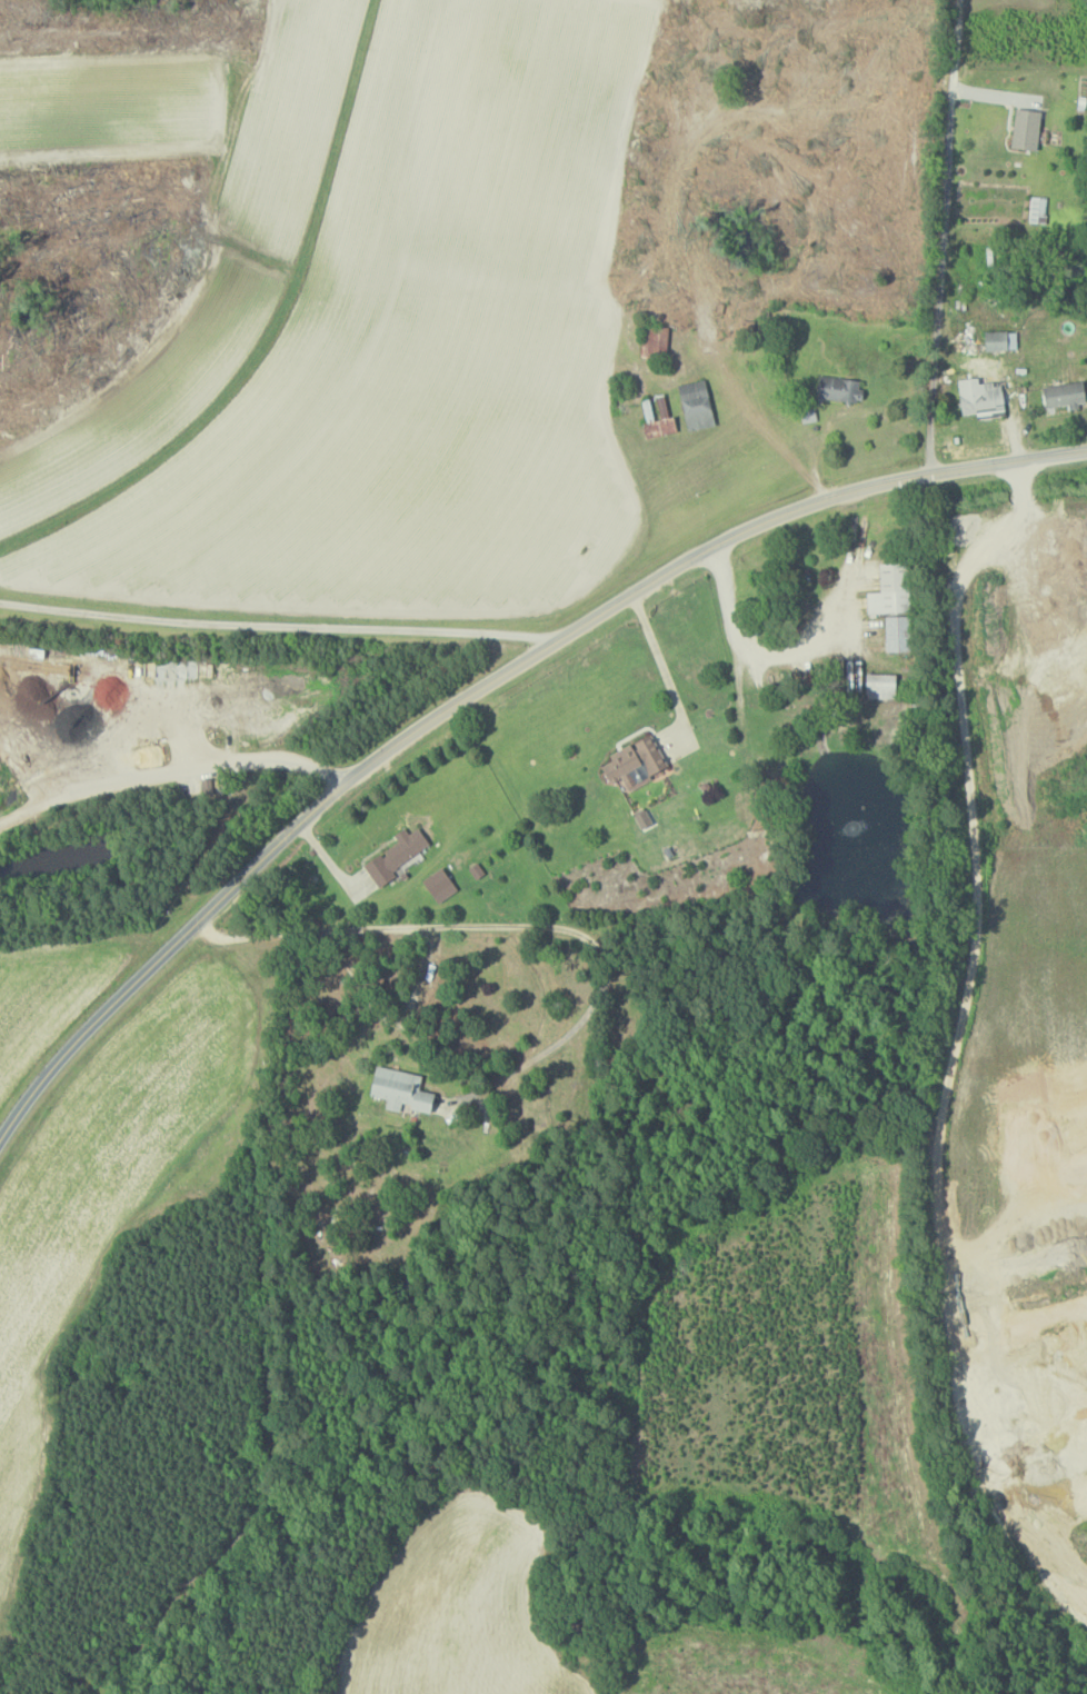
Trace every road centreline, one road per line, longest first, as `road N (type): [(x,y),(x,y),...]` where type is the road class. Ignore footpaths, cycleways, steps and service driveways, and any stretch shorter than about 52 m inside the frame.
road 1 (residential): [(0,1147),(83,1039),(318,808),(557,638)]
road 2 (residential): [(557,638),(716,546),(828,498),(1086,451)]
road 3 (residential): [(934,474),(961,0)]

